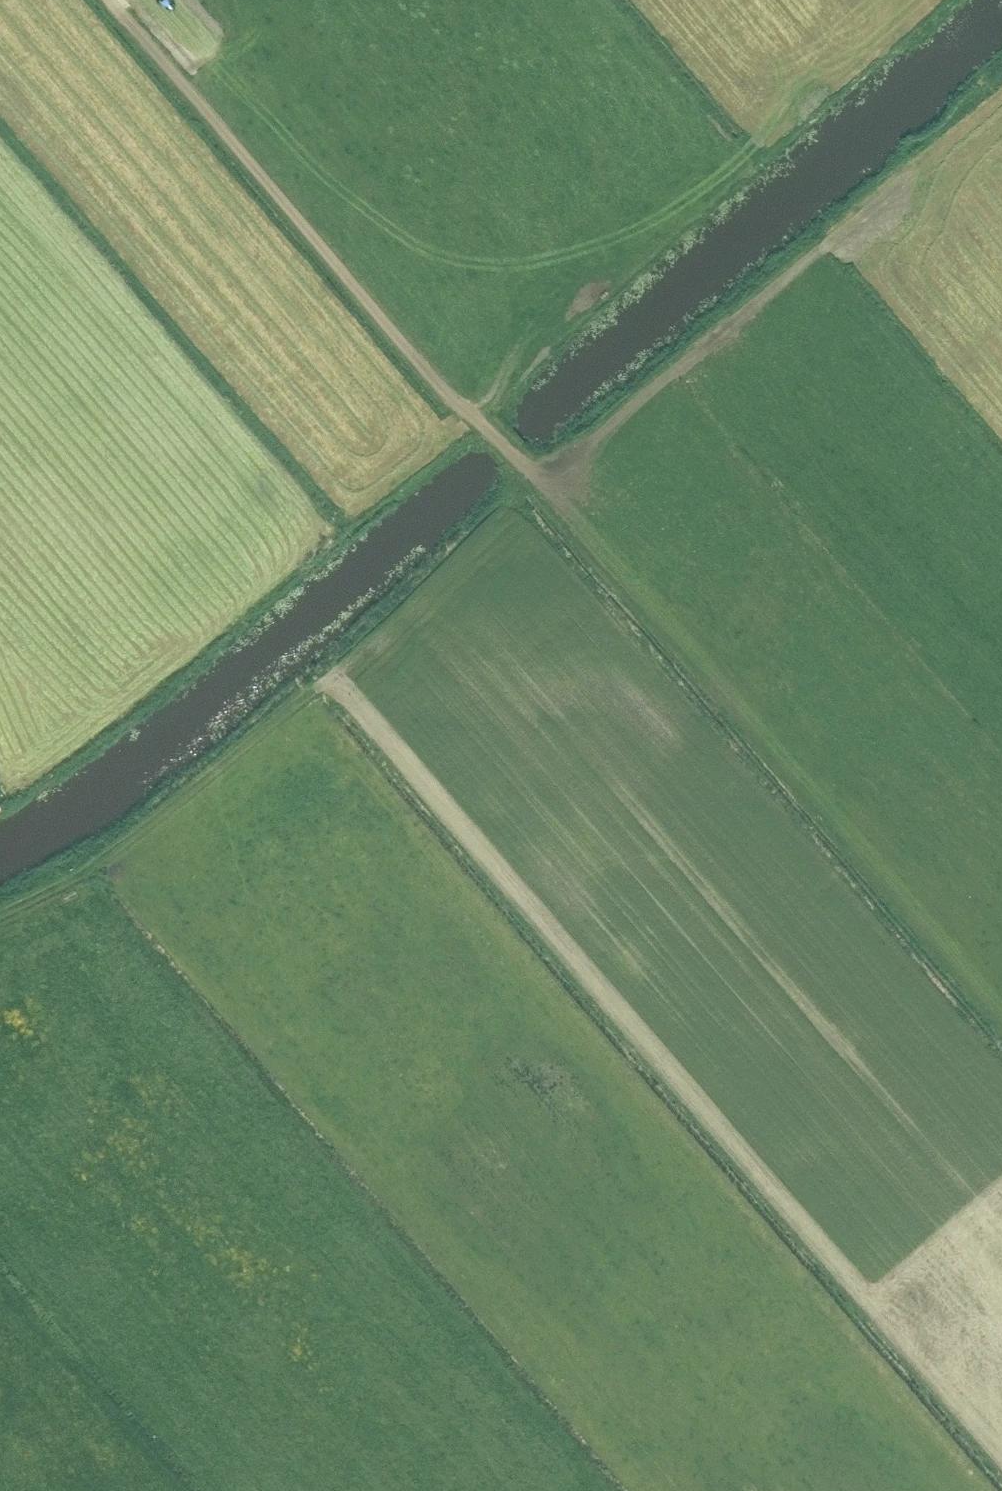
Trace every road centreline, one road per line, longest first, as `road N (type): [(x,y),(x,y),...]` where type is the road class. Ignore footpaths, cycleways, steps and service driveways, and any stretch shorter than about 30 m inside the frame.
road 1 (track): [(526,472),(440,397),(110,0)]

